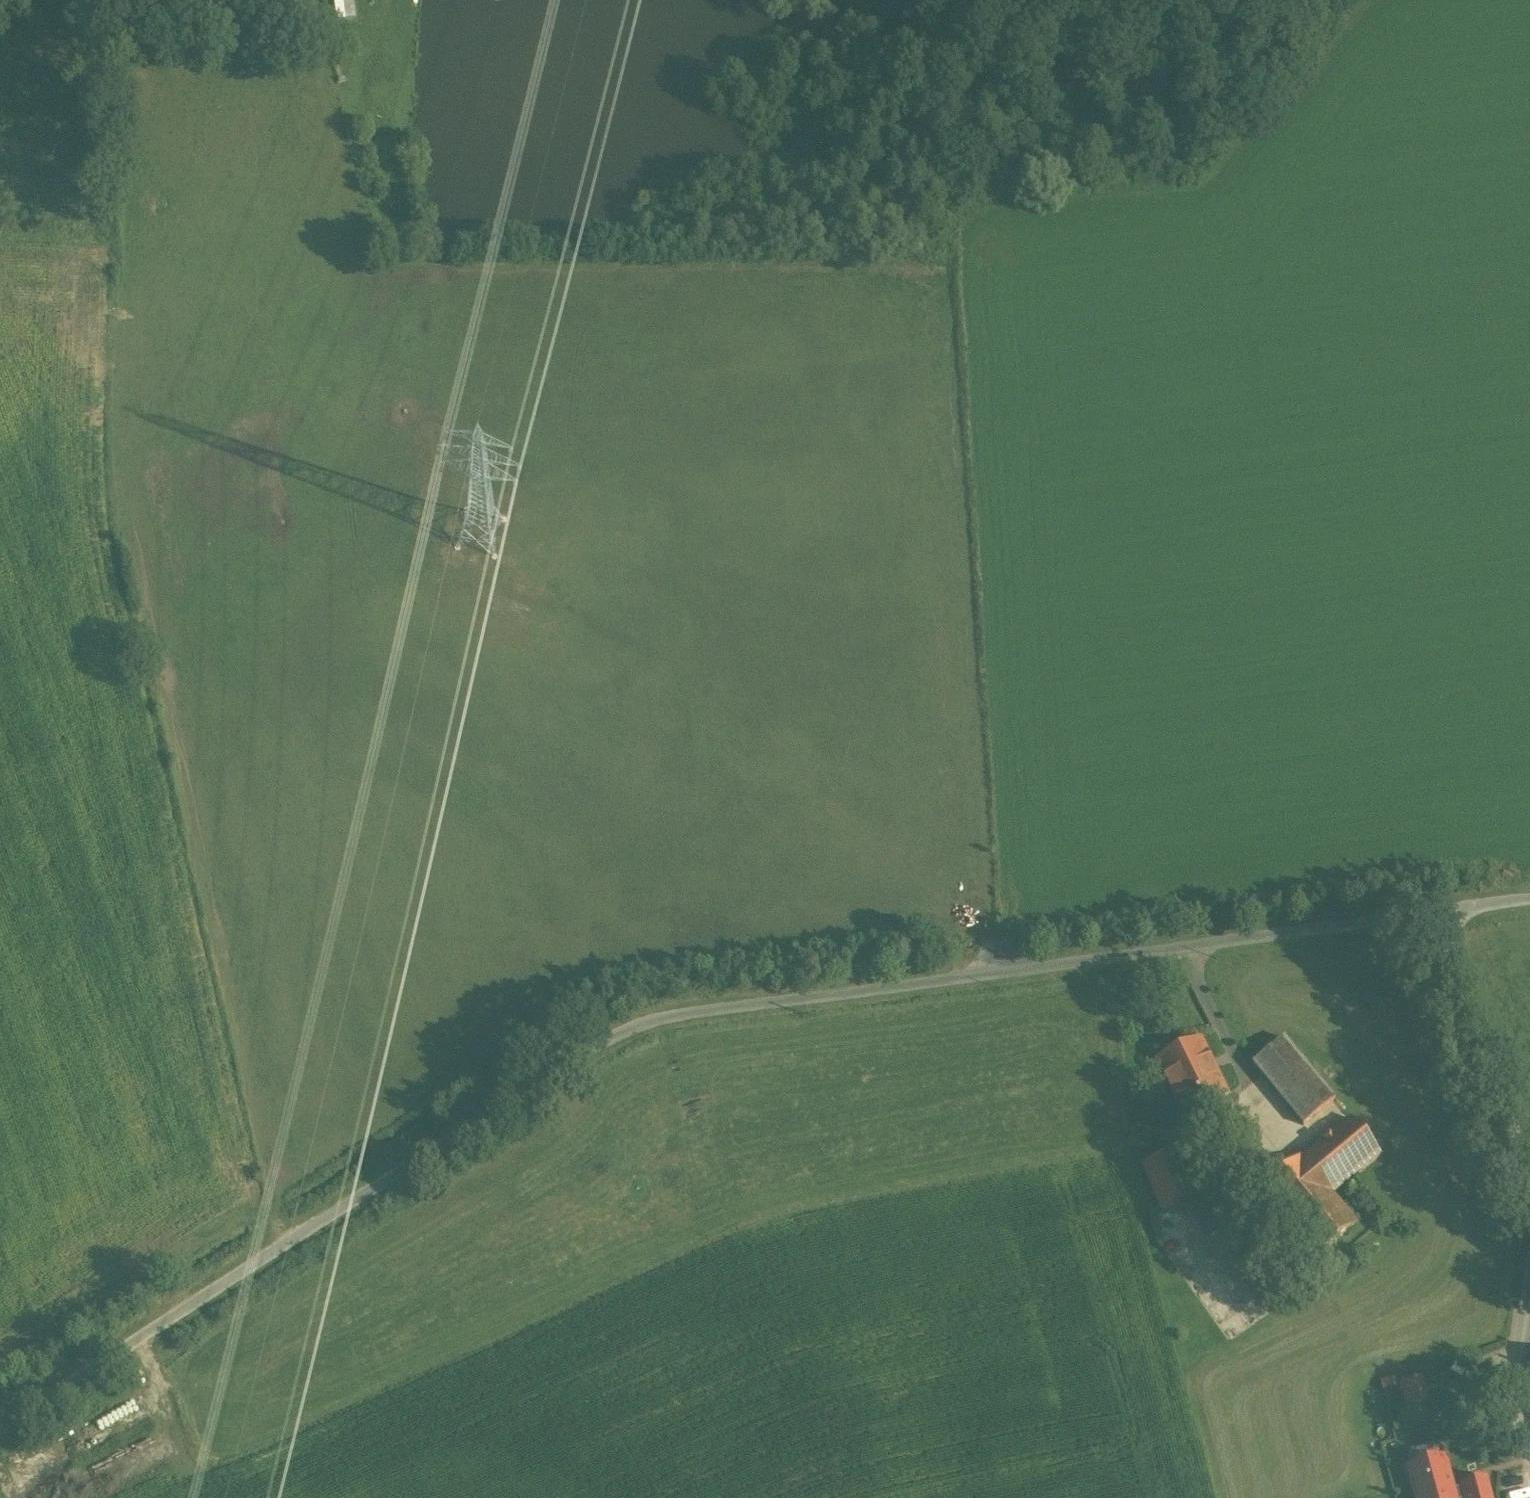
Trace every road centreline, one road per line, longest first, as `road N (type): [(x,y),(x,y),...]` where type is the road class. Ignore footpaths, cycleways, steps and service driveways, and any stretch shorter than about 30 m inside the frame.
road 1 (unclassified): [(0,1434),(626,1030),(1529,899)]
road 2 (track): [(330,0),(360,179)]

